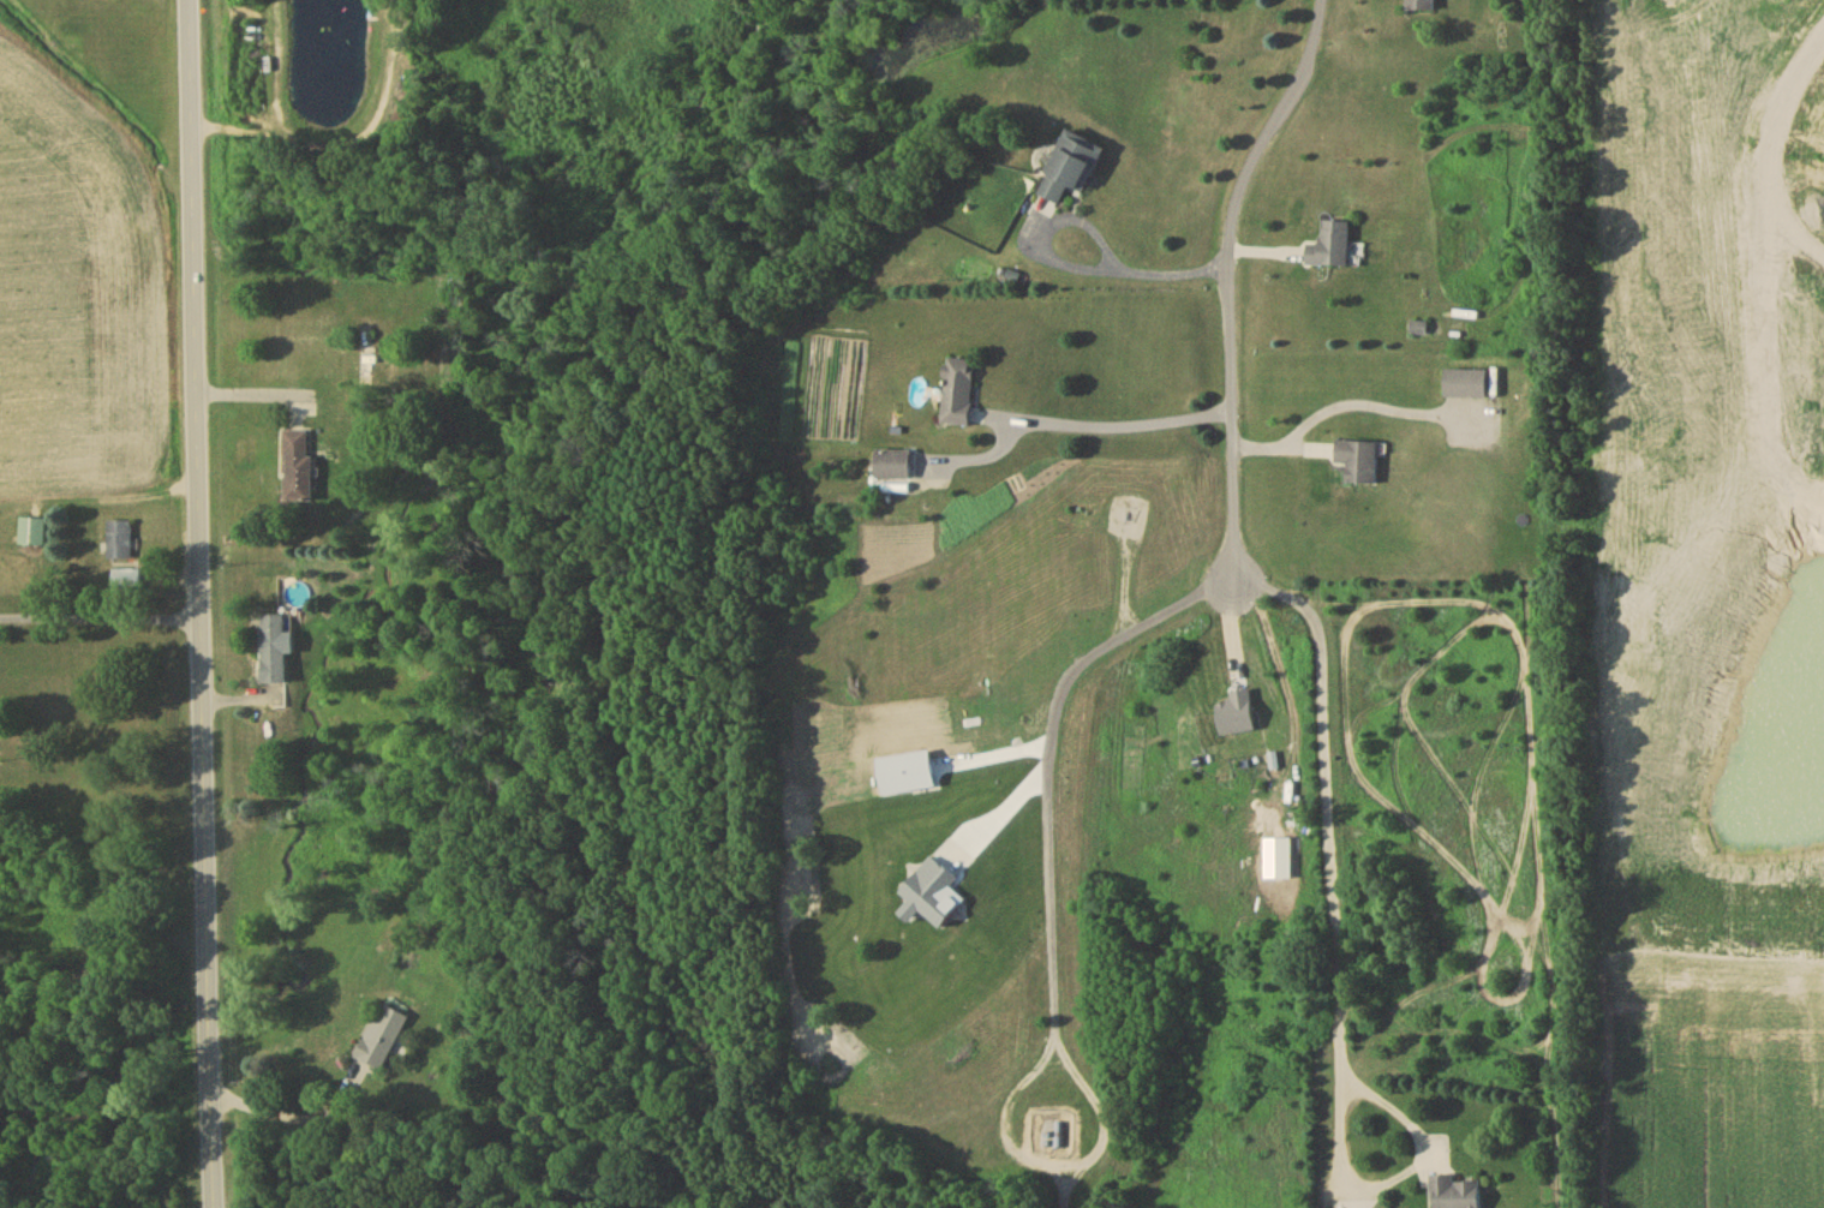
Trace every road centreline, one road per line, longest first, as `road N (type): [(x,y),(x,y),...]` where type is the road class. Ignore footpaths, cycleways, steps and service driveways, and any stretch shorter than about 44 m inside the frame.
road 1 (residential): [(211,1207),(188,0)]
road 2 (residential): [(1233,592),(1232,216),(1244,178),(1303,76),(1322,0)]

